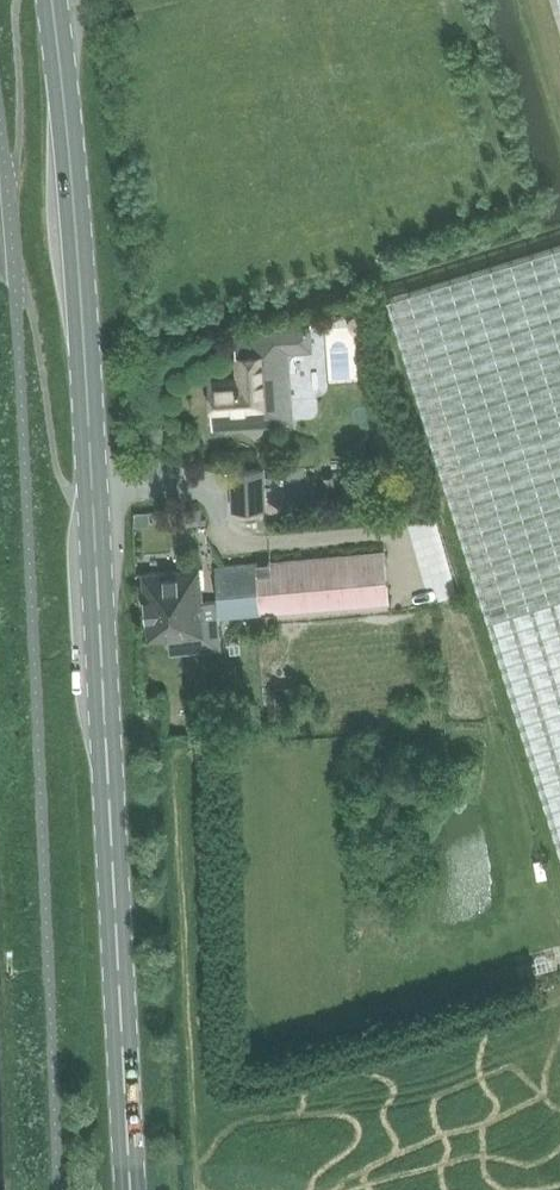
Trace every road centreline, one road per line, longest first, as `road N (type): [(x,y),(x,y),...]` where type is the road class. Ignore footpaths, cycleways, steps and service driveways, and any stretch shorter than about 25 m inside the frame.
road 1 (primary): [(130,1189),(73,183),(52,0)]

